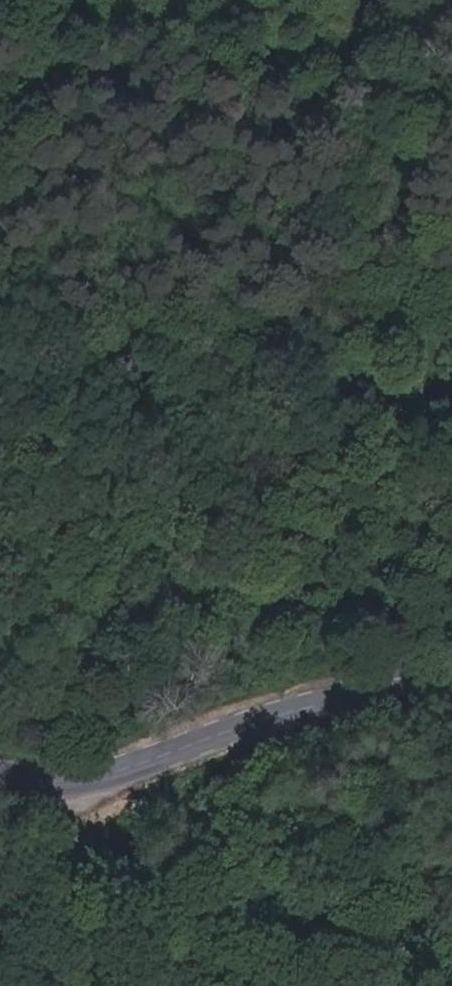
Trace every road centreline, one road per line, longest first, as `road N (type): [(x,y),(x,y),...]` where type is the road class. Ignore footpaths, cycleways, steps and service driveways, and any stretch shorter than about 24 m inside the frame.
road 1 (secondary): [(0,774),(42,783),(109,777),(351,696),(451,691)]

